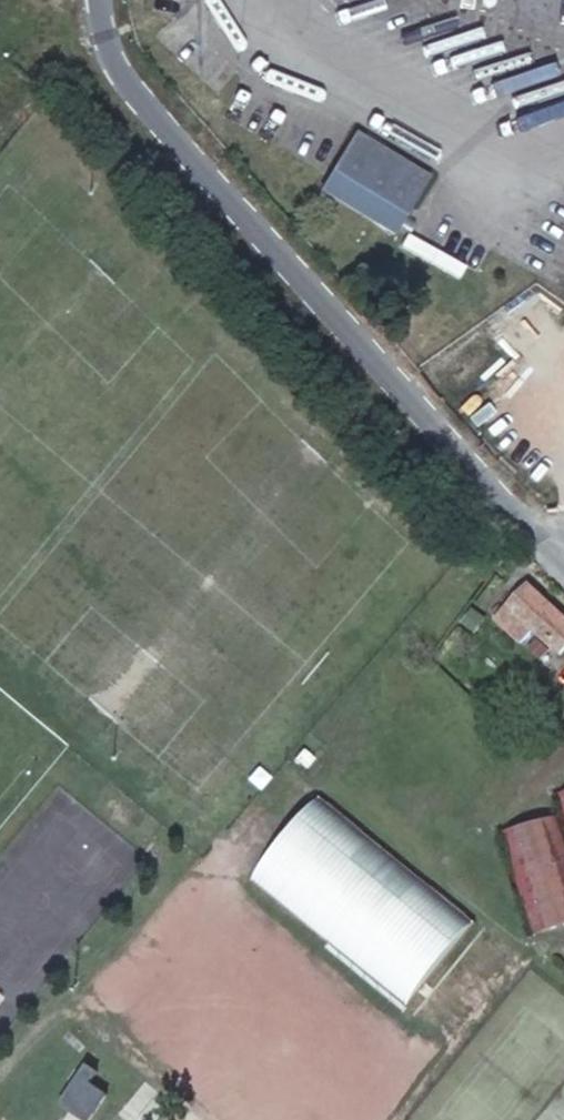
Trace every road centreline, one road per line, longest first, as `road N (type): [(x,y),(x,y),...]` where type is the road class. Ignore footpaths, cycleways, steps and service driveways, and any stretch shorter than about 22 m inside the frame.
road 1 (unclassified): [(88,0),(88,31),(121,87),(369,360),(563,538)]

